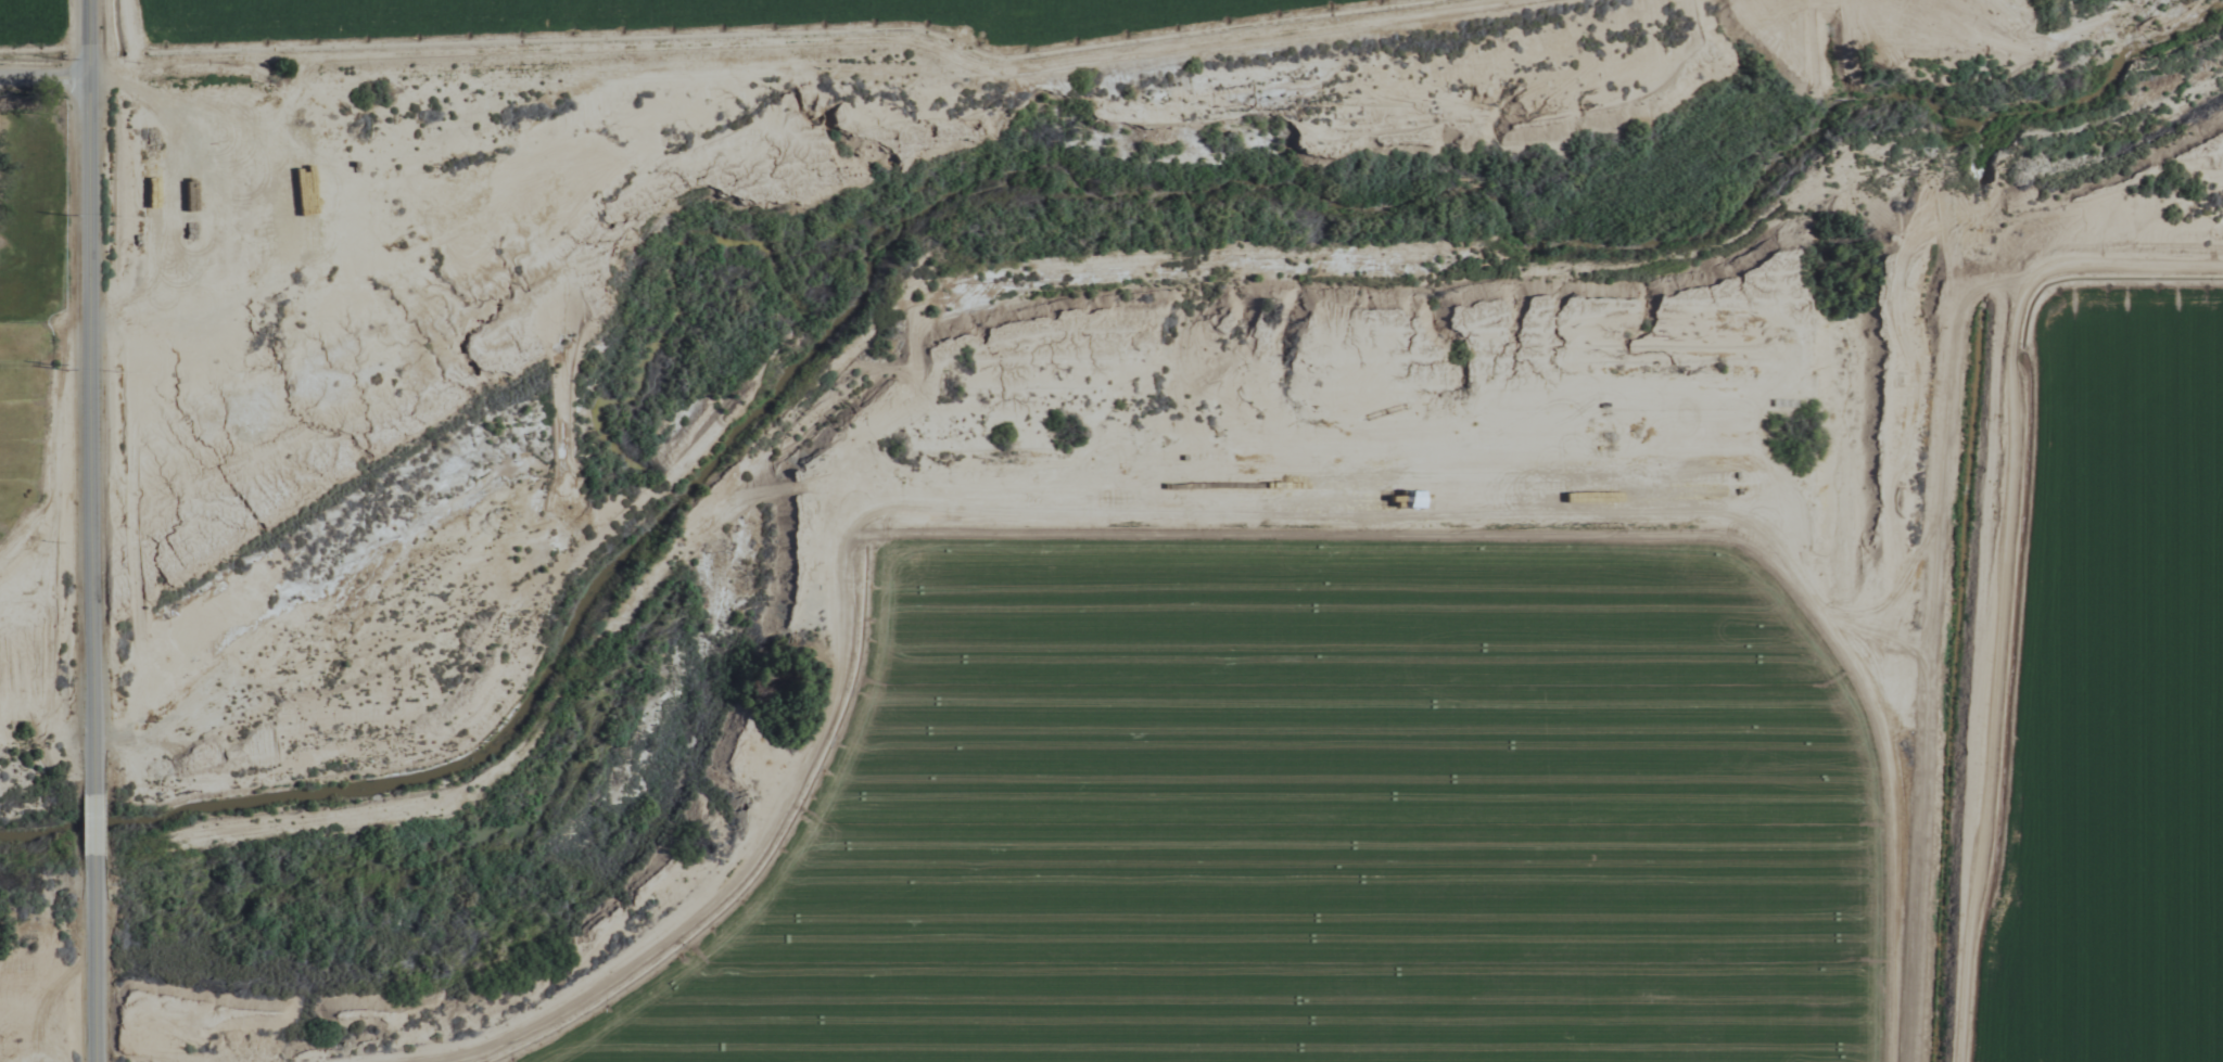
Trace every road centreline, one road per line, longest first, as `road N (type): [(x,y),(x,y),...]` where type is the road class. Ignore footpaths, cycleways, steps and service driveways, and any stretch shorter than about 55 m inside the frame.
road 1 (residential): [(90,794),(114,0)]
road 2 (residential): [(96,1061),(90,858)]

